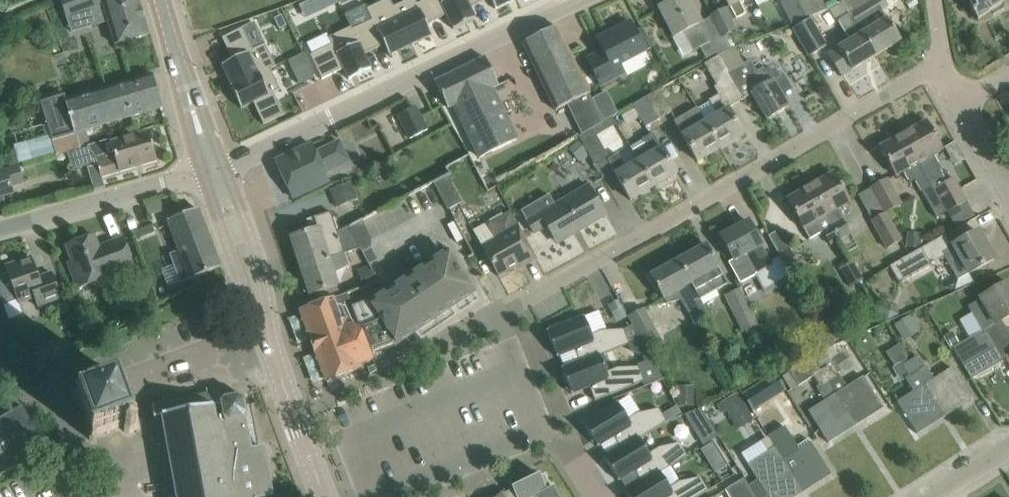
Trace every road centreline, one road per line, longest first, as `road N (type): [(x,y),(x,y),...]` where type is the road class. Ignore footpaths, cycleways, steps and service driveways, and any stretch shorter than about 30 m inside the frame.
road 1 (residential): [(503,317),(945,67)]
road 2 (tertiary): [(218,175),(587,0)]
road 3 (secondary): [(326,496),(218,175)]
road 4 (unclassified): [(0,234),(218,175)]
road 5 (secondary): [(218,175),(161,0)]

